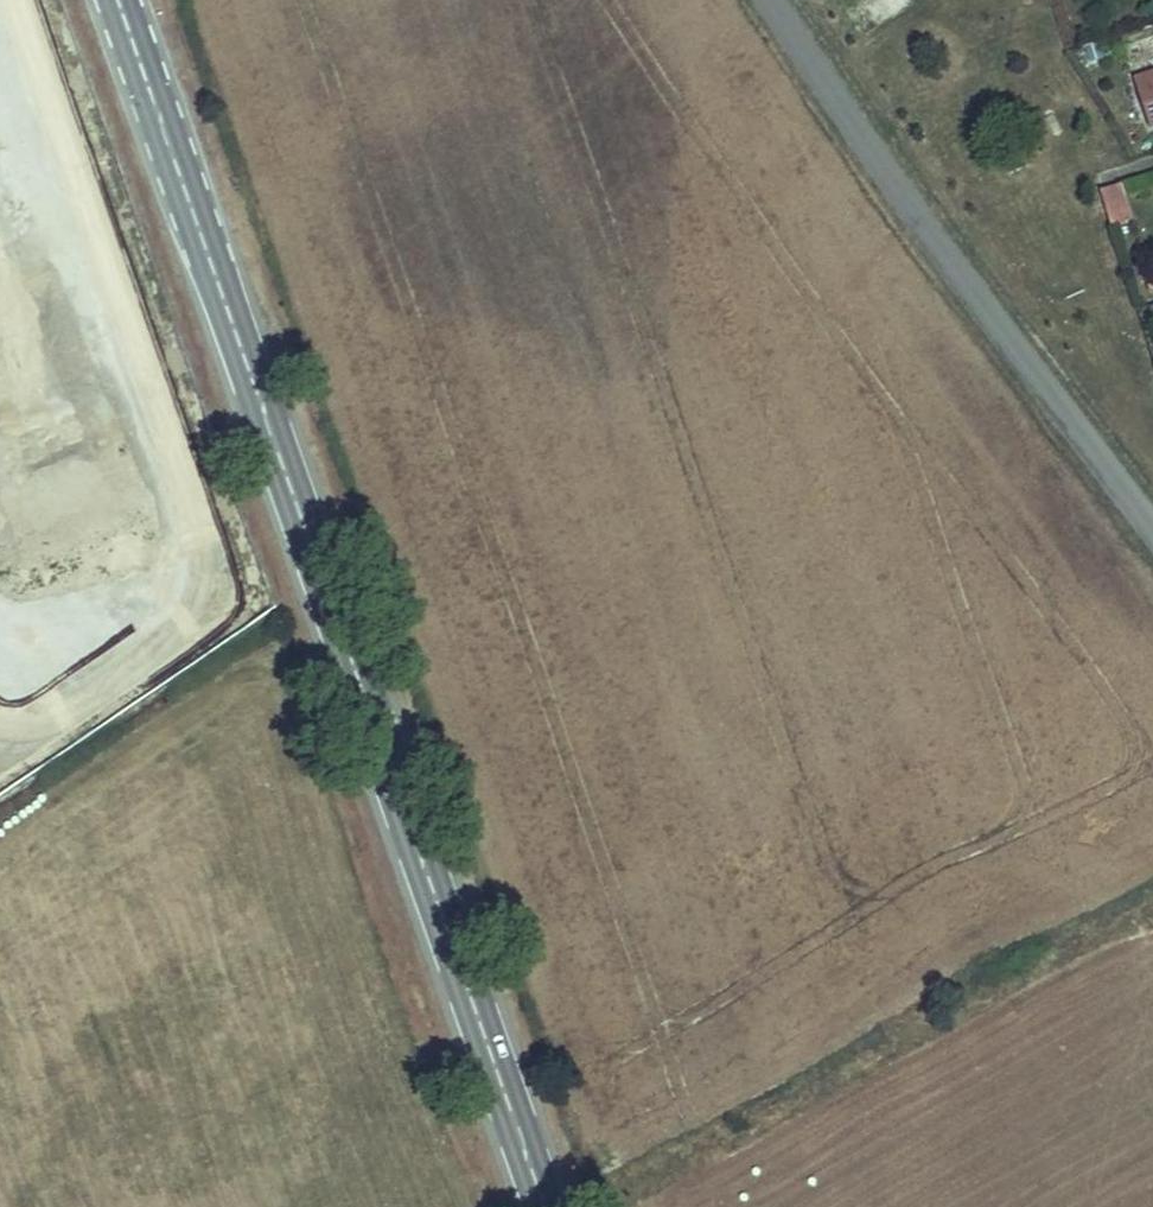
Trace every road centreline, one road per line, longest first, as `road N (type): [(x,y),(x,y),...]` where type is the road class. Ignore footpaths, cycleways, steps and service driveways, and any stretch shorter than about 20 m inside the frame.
road 1 (primary): [(112,0),(541,1206)]
road 2 (residential): [(1152,526),(774,0)]

